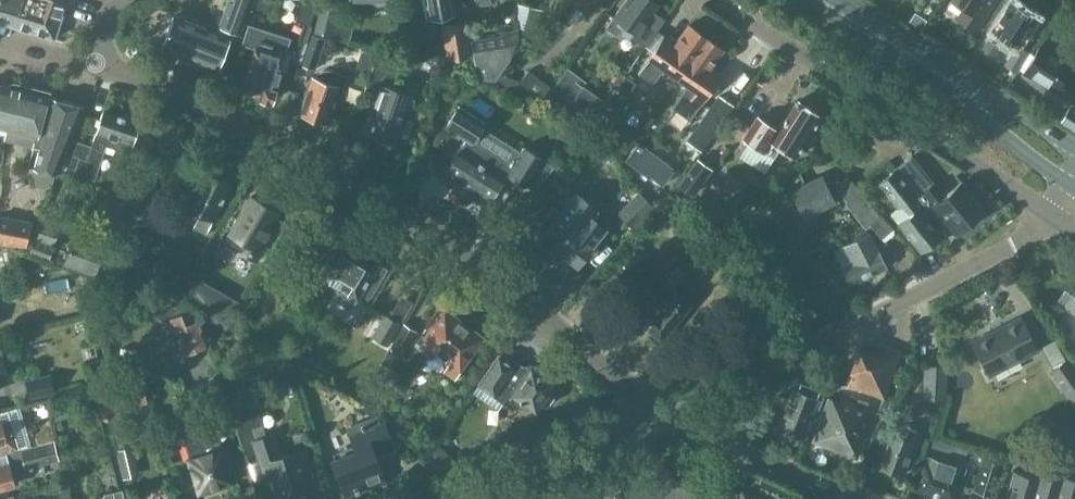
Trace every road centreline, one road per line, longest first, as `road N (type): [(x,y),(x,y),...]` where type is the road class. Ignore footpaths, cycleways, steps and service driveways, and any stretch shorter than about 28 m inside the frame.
road 1 (residential): [(681,409),(443,243),(268,135),(90,69)]
road 2 (residential): [(681,409),(1054,218)]
road 3 (residential): [(1054,218),(719,0)]
road 4 (secondary): [(843,10),(1072,187)]
road 5 (secondary): [(1074,148),(843,10)]
road 6 (residential): [(466,498),(681,409)]
road 7 (residential): [(866,498),(826,486),(681,409)]

